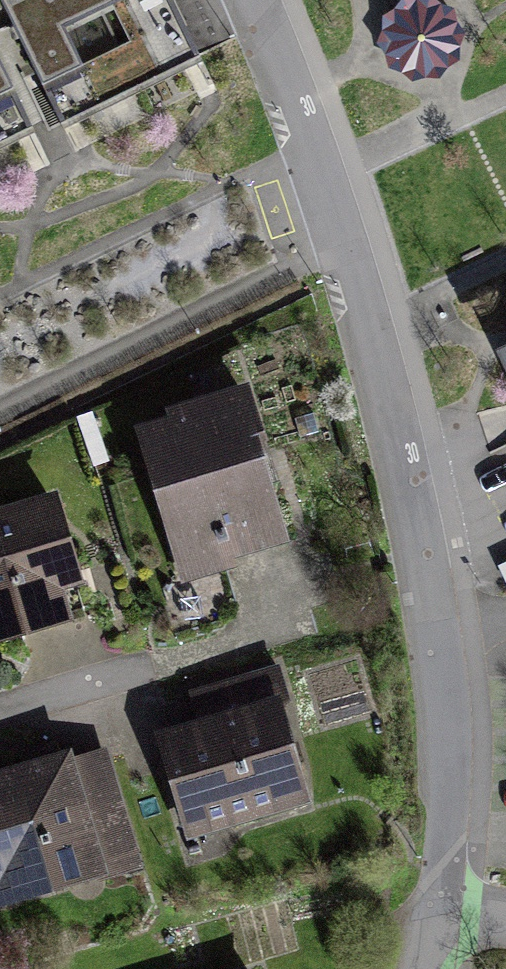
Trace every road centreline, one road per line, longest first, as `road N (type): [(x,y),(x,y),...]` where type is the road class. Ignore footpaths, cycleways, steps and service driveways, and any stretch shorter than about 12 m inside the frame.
road 1 (residential): [(268,0),(347,181),(432,454),(462,665),(451,828),(432,912)]
road 2 (residential): [(283,626),(0,709)]

